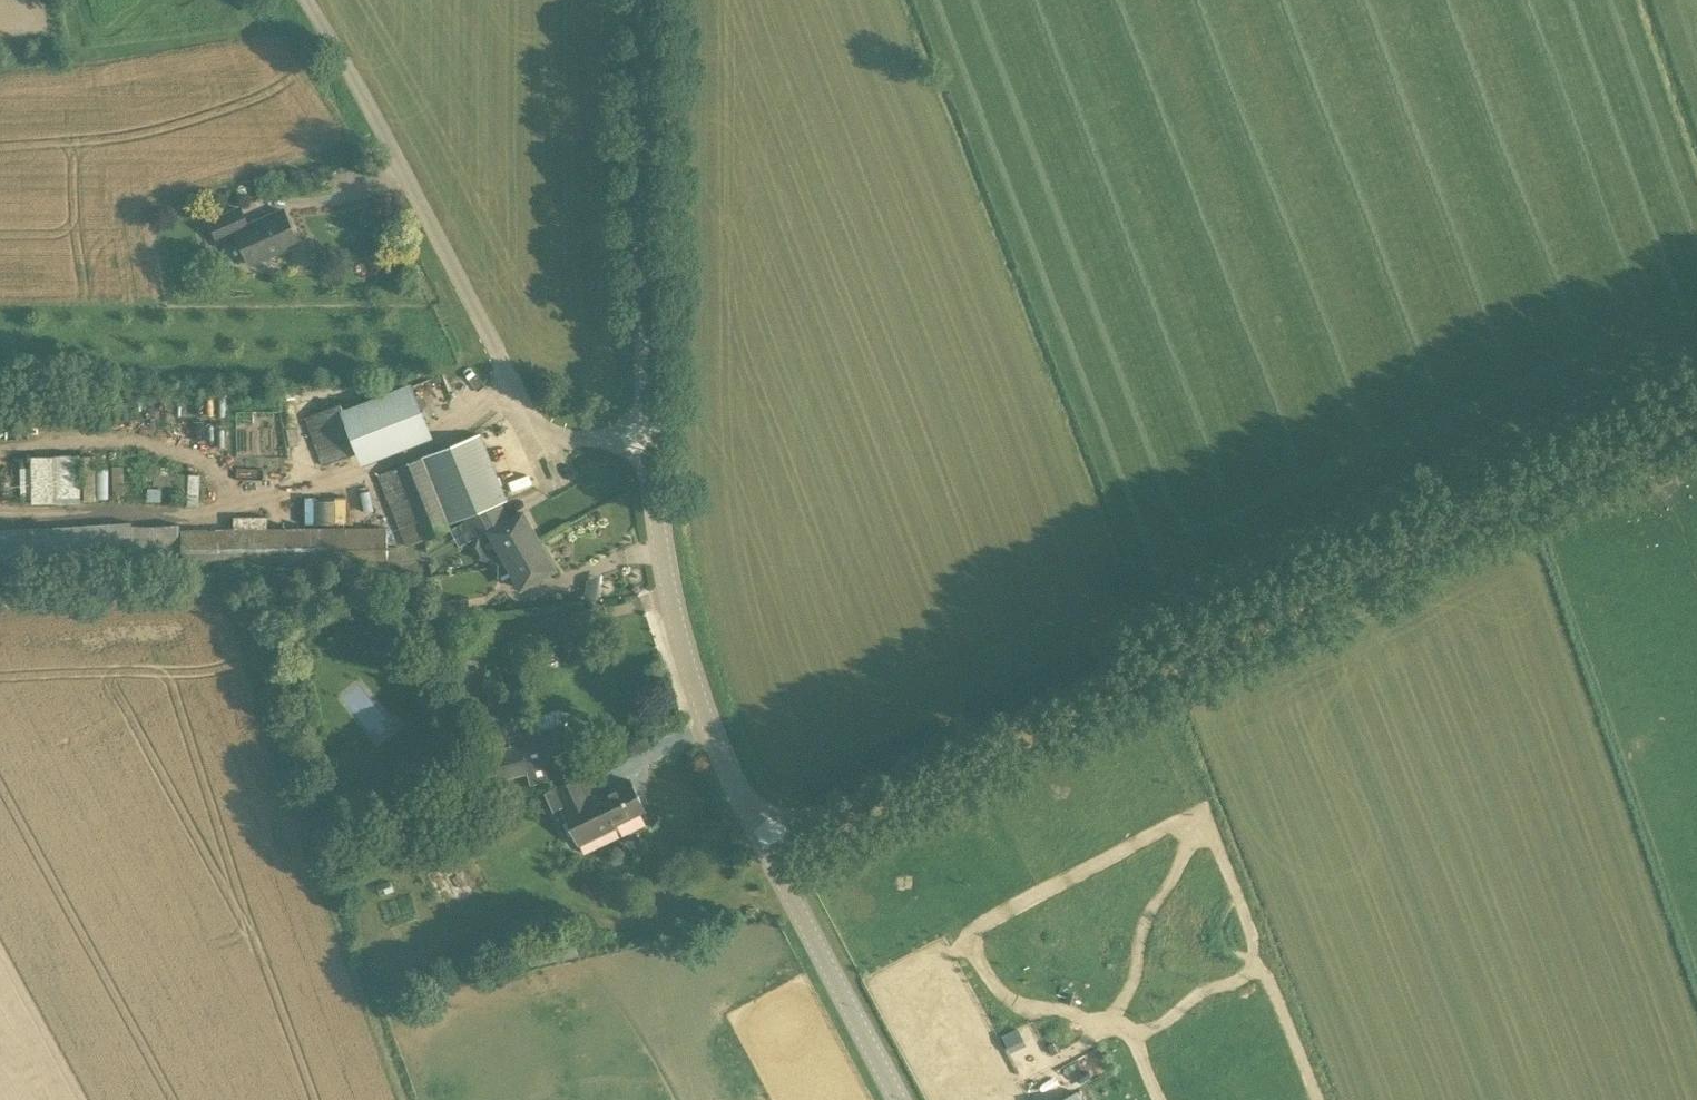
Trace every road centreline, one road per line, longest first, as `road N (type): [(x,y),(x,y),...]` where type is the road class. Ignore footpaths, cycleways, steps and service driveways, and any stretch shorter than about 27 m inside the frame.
road 1 (unclassified): [(761,837),(1696,407)]
road 2 (unclassified): [(646,440),(553,435),(517,400),(395,154),(303,0)]
road 3 (tertiary): [(646,440),(648,0)]
road 4 (tertiary): [(761,837),(702,706),(677,620),(646,440)]
road 5 (tertiary): [(897,1099),(761,837)]

